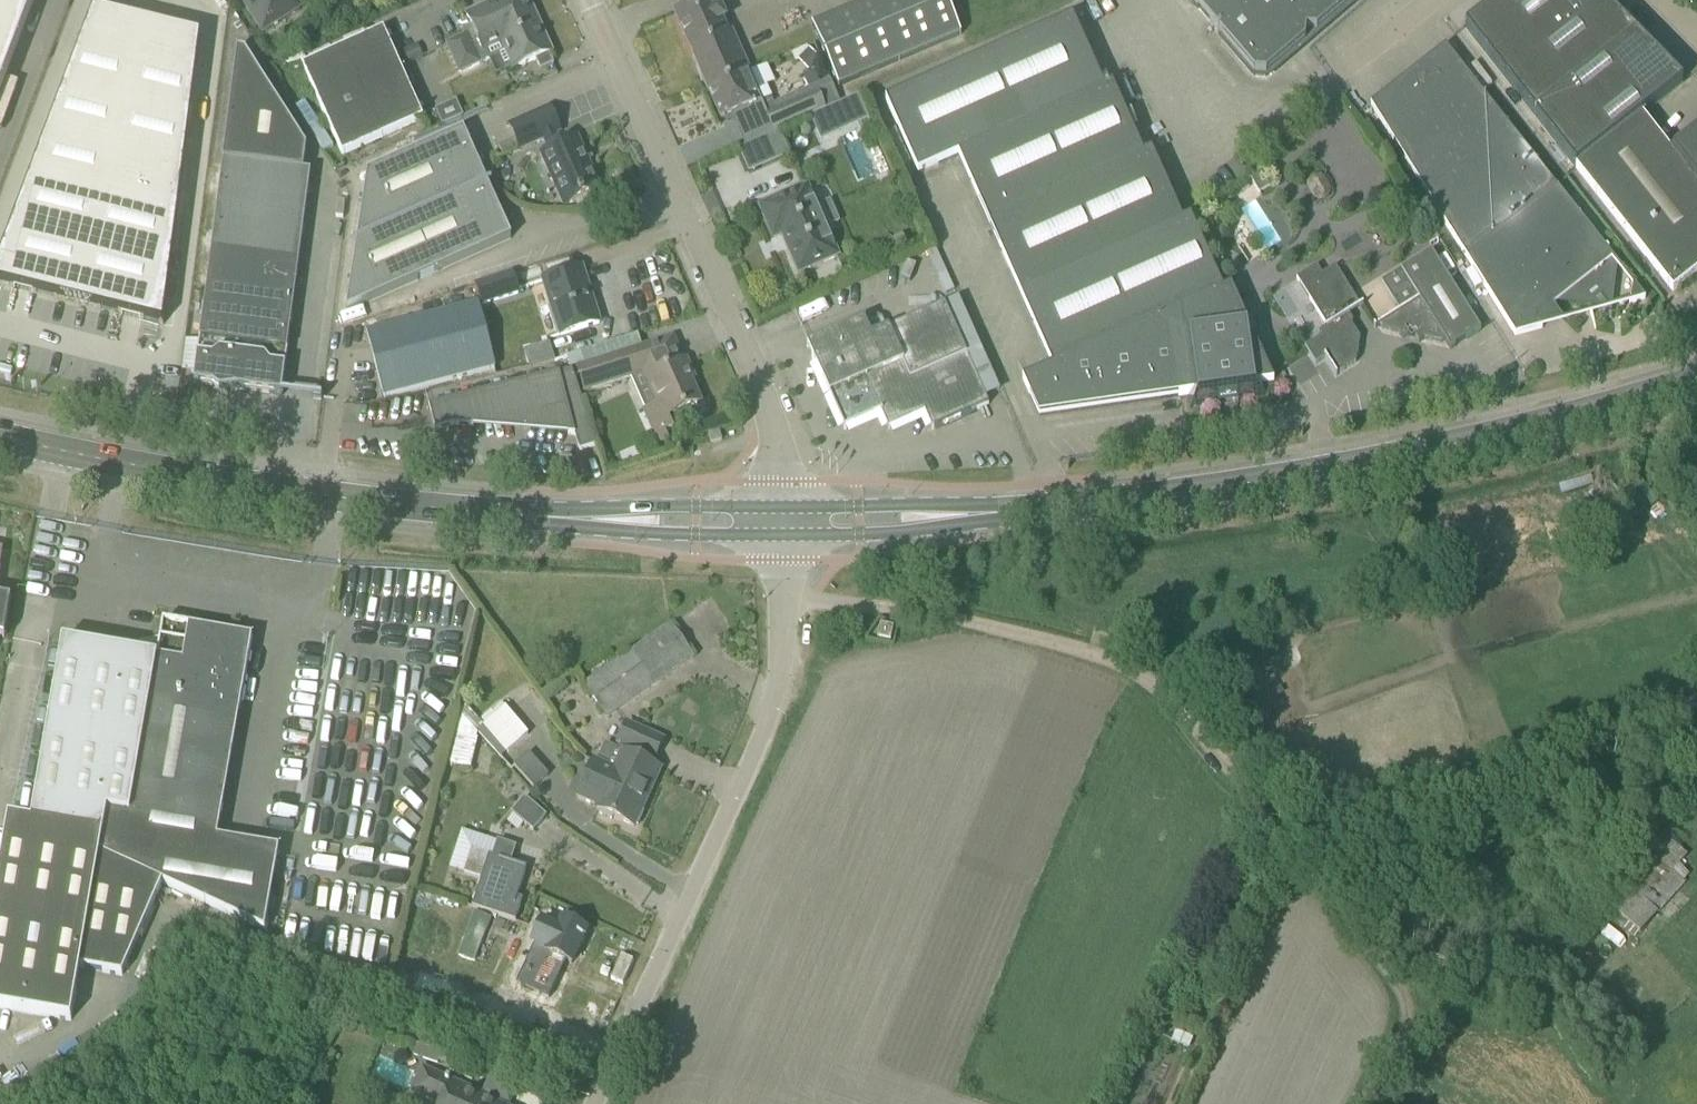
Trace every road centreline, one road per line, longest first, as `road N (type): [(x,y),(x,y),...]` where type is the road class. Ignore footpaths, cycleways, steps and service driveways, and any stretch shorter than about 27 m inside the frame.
road 1 (primary): [(1696,377),(1525,429),(1198,492),(1008,513),(781,521)]
road 2 (primary): [(781,521),(530,518),(329,500),(0,440)]
road 3 (residential): [(1305,834),(1144,667),(916,613),(784,599)]
road 4 (residential): [(781,521),(761,389),(591,0)]
road 5 (residential): [(592,1103),(767,723),(784,599)]
road 6 (track): [(1696,685),(1305,834)]
road 7 (residential): [(1305,834),(1404,998),(1359,1103)]
road 8 (unclassified): [(1199,152),(1393,0)]

